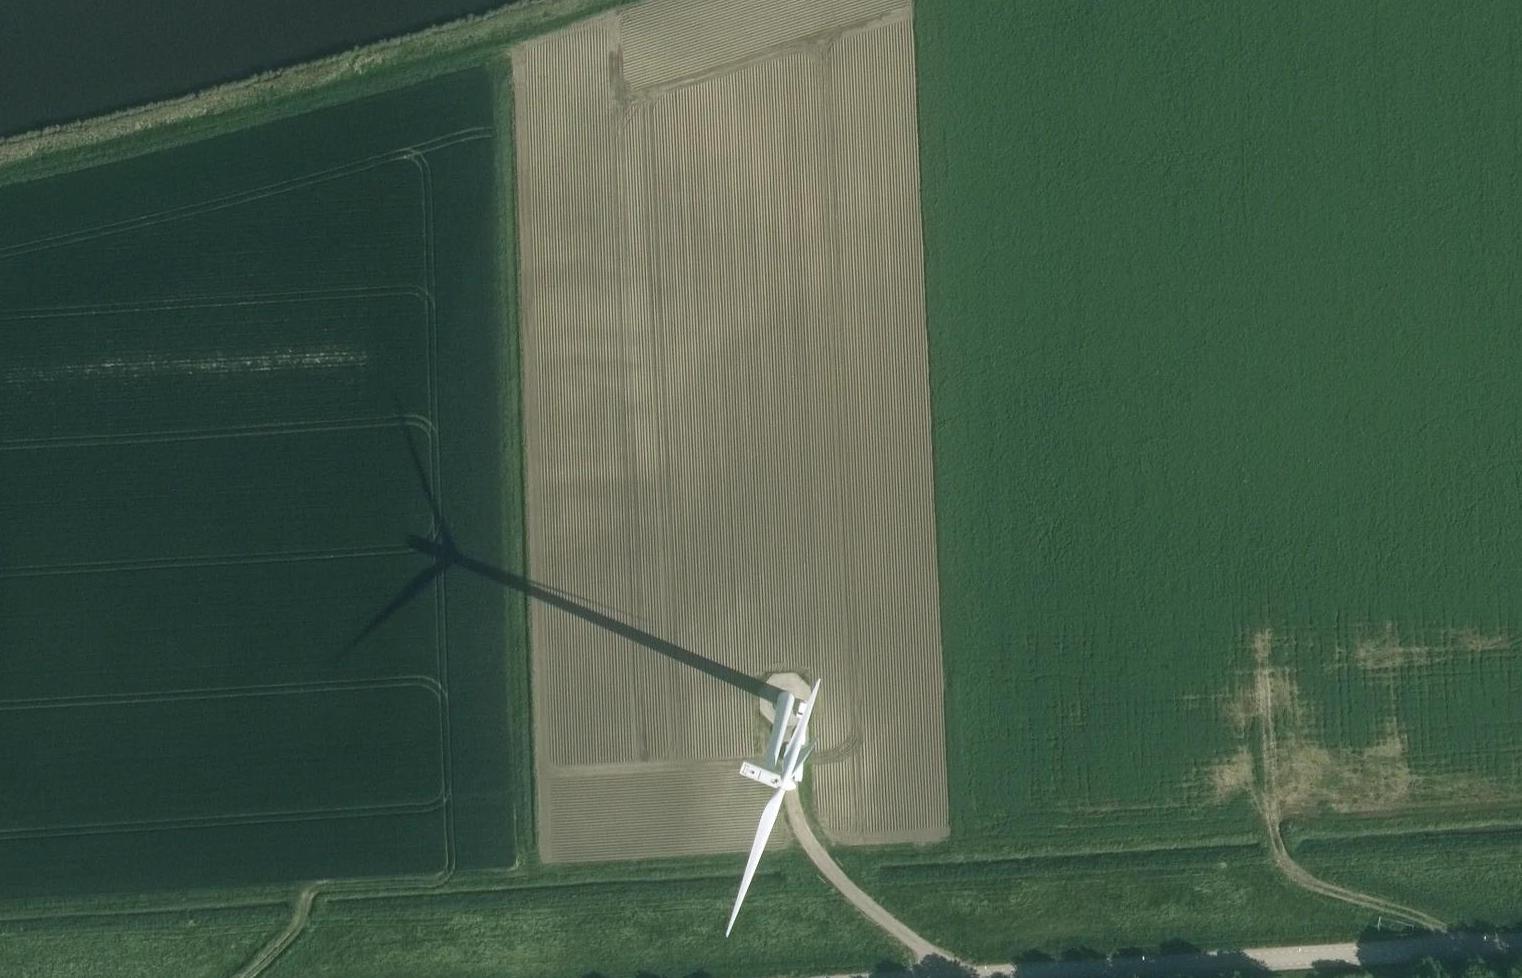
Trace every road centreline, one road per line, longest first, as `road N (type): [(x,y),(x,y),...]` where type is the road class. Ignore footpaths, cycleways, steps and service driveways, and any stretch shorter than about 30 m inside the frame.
road 1 (tertiary): [(924,977),(1521,945)]

